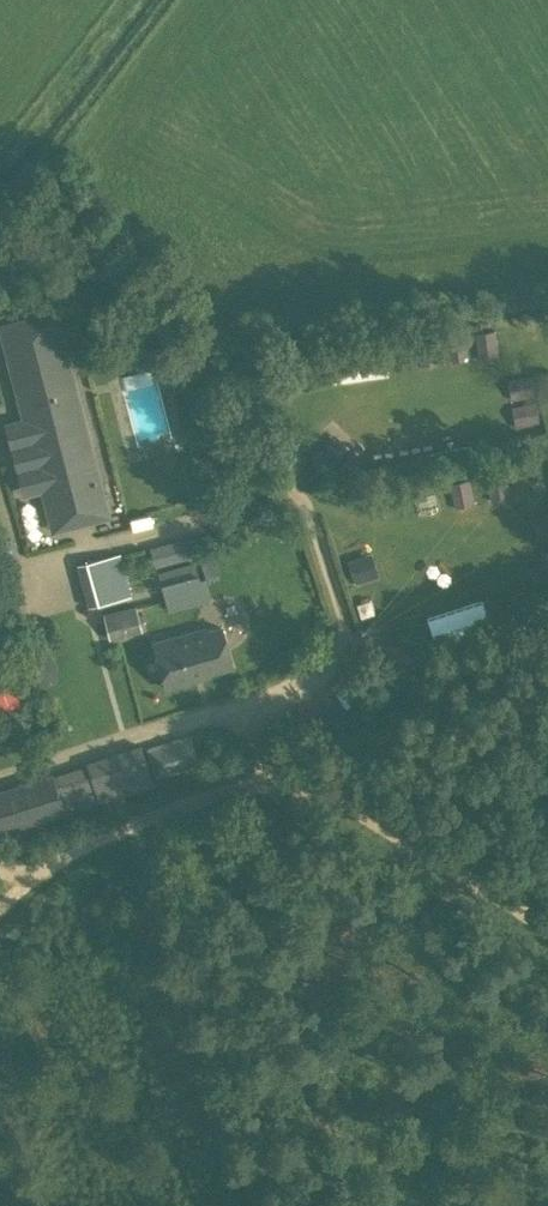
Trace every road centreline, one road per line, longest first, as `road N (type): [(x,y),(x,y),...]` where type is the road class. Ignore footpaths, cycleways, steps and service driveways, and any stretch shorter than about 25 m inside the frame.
road 1 (track): [(139,825),(279,773),(547,933)]
road 2 (track): [(279,773),(239,710),(314,674),(349,619),(306,443)]
road 3 (track): [(0,623),(79,545),(217,507)]
road 4 (track): [(239,710),(194,714),(0,774)]
road 5 (track): [(0,904),(75,849),(139,825)]

